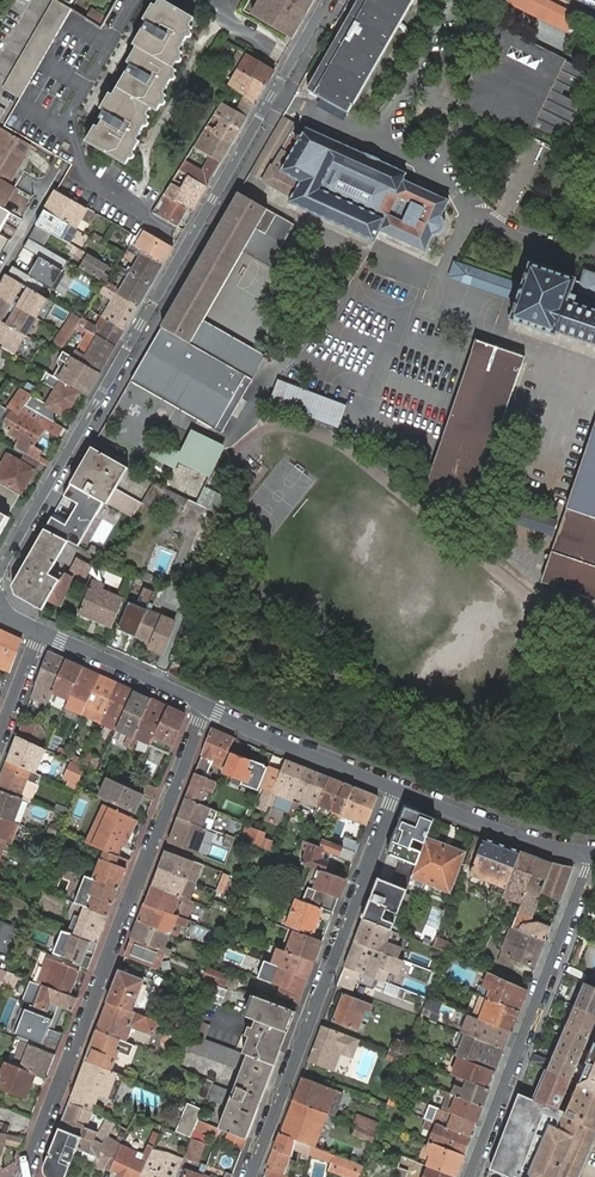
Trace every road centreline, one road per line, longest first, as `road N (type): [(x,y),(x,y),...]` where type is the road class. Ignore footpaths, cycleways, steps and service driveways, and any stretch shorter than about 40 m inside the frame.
road 1 (residential): [(0,572),(326,0)]
road 2 (residential): [(208,709),(24,1176)]
road 3 (residential): [(249,1176),(397,790)]
road 4 (residential): [(468,1176),(589,855)]
road 5 (tertiary): [(208,709),(397,790)]
road 6 (tertiary): [(397,790),(532,843),(589,855)]
road 7 (tertiary): [(41,631),(208,709)]

